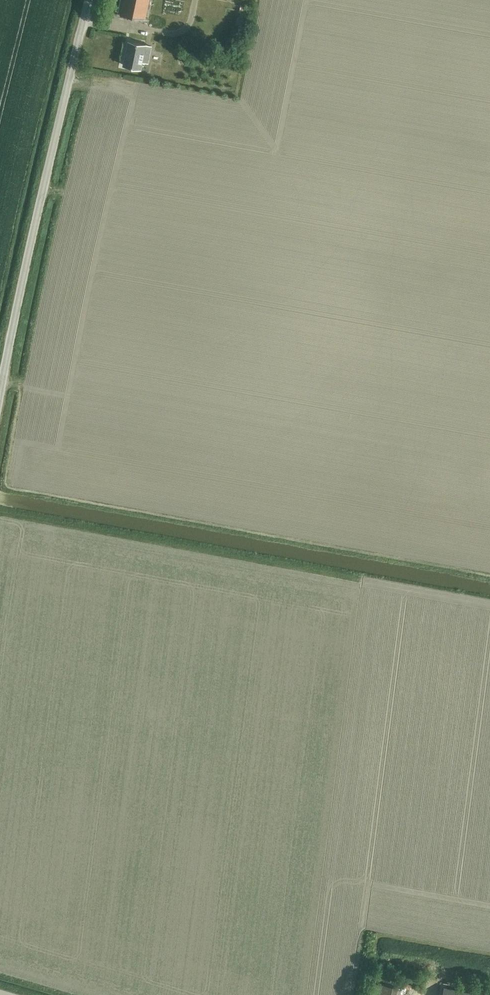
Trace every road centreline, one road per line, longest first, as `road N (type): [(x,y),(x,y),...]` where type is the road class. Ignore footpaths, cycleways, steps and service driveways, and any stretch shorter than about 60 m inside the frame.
road 1 (track): [(5,376),(28,382),(7,486),(489,574)]
road 2 (unclassified): [(0,401),(87,0)]

